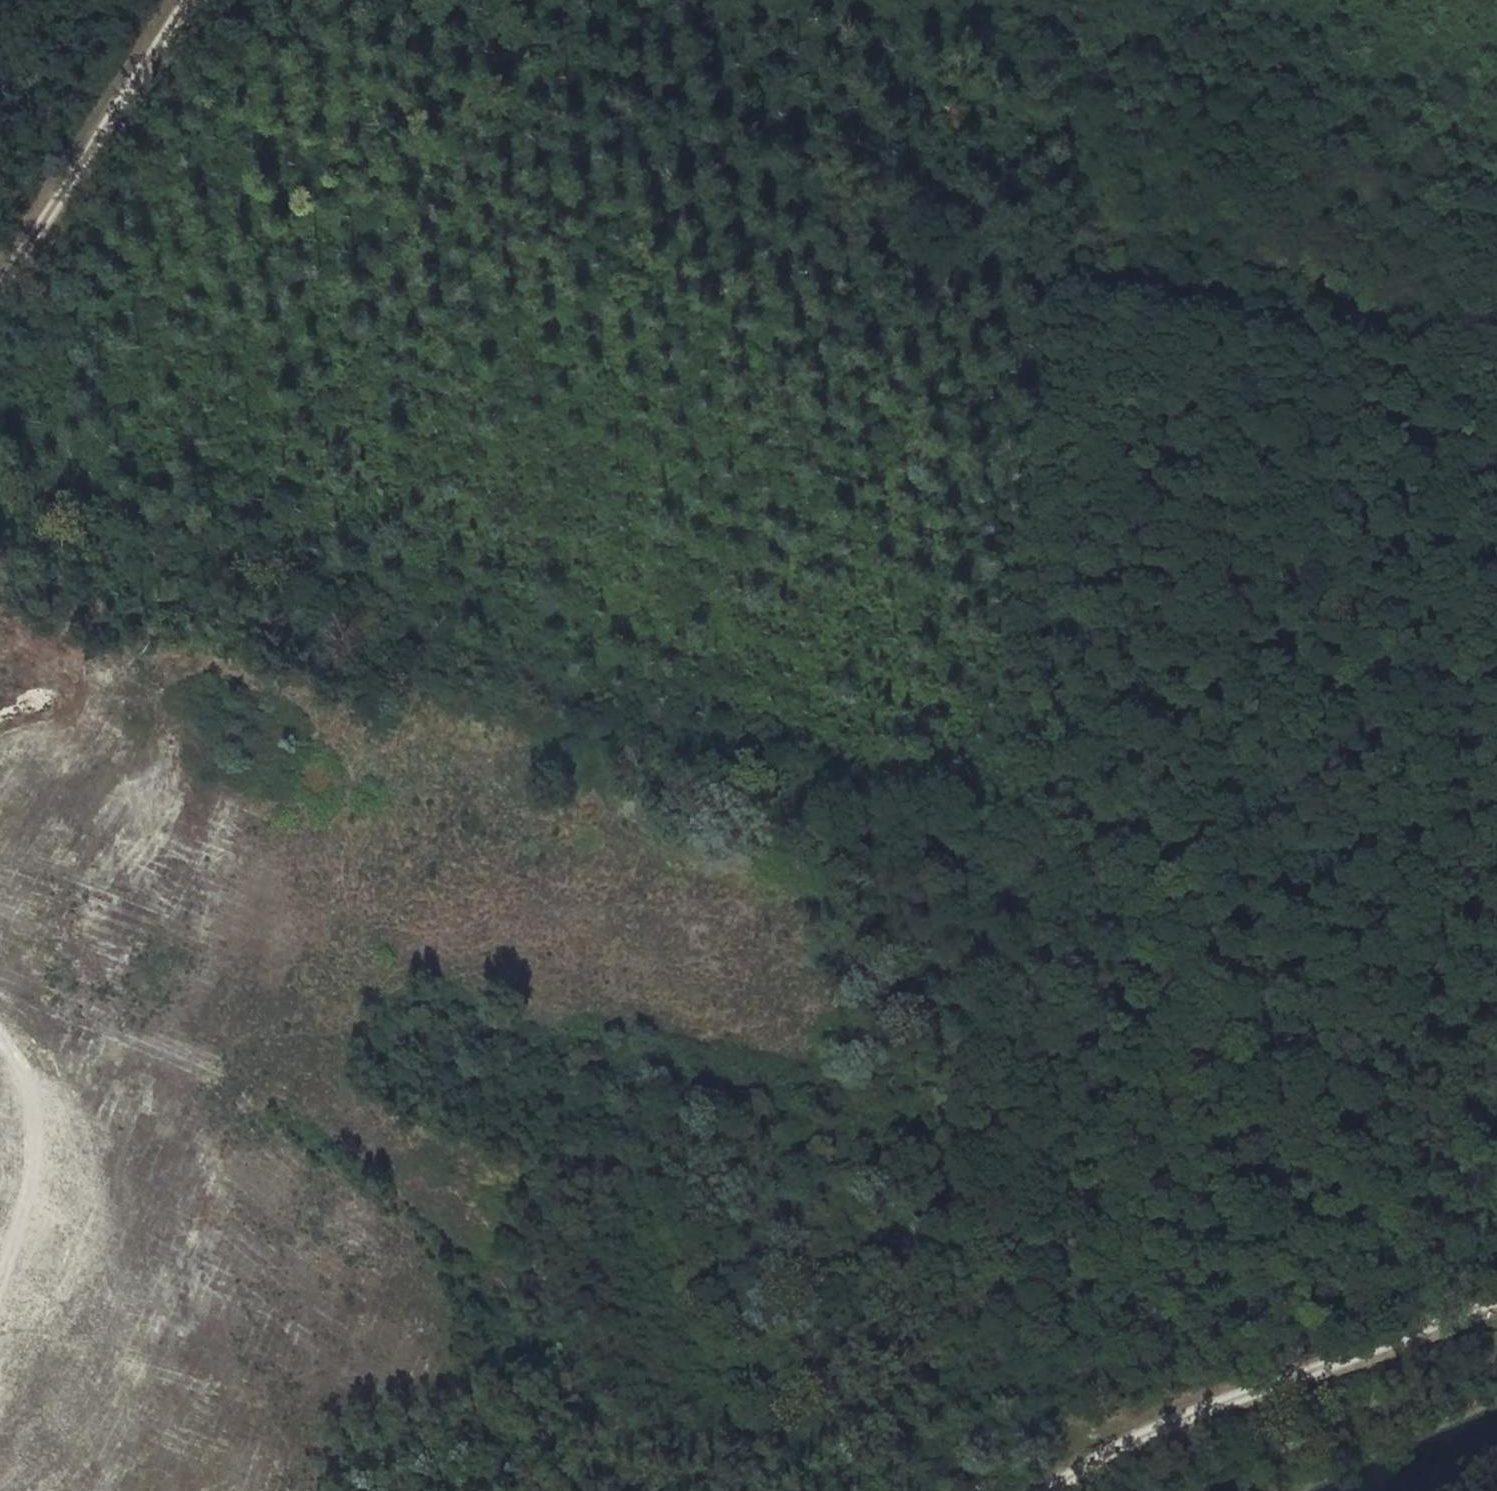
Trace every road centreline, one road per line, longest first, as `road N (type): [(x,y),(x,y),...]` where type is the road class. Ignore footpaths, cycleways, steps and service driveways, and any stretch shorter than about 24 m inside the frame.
road 1 (track): [(1496,1298),(1170,1427),(1055,1490)]
road 2 (track): [(0,1023),(61,1109),(96,1220),(84,1299),(37,1367),(0,1397)]
road 3 (track): [(0,288),(189,0)]

